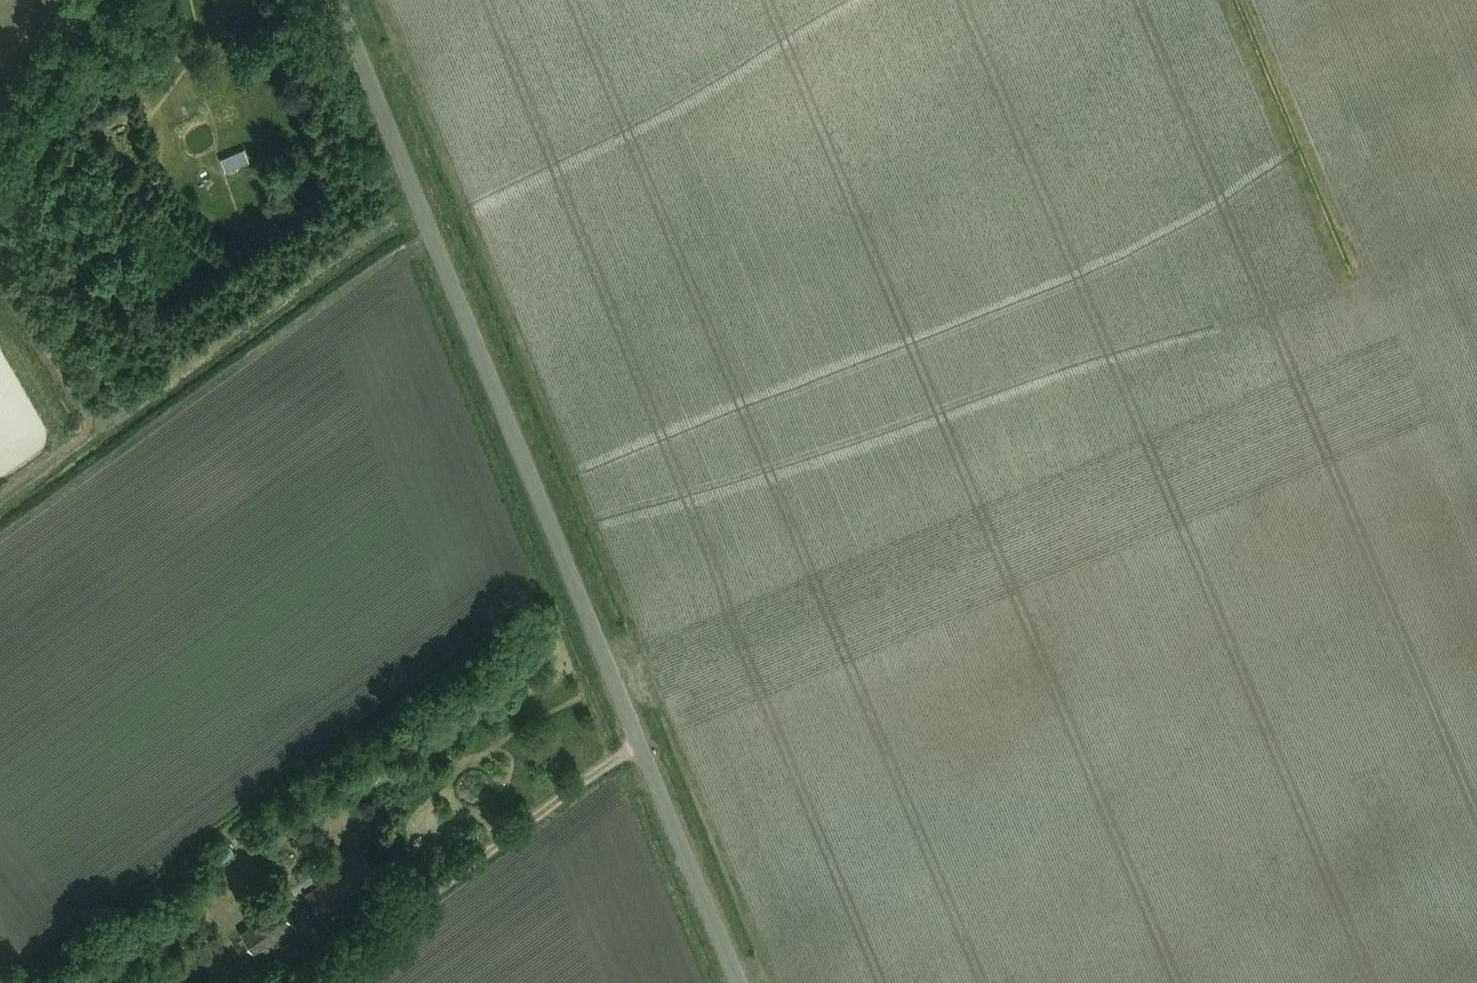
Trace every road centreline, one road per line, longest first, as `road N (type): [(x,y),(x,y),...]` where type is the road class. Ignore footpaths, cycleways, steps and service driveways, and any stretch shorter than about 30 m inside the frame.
road 1 (unclassified): [(740,982),(332,0)]
road 2 (track): [(638,741),(313,982)]
road 3 (unclassified): [(0,143),(35,97),(86,0)]

